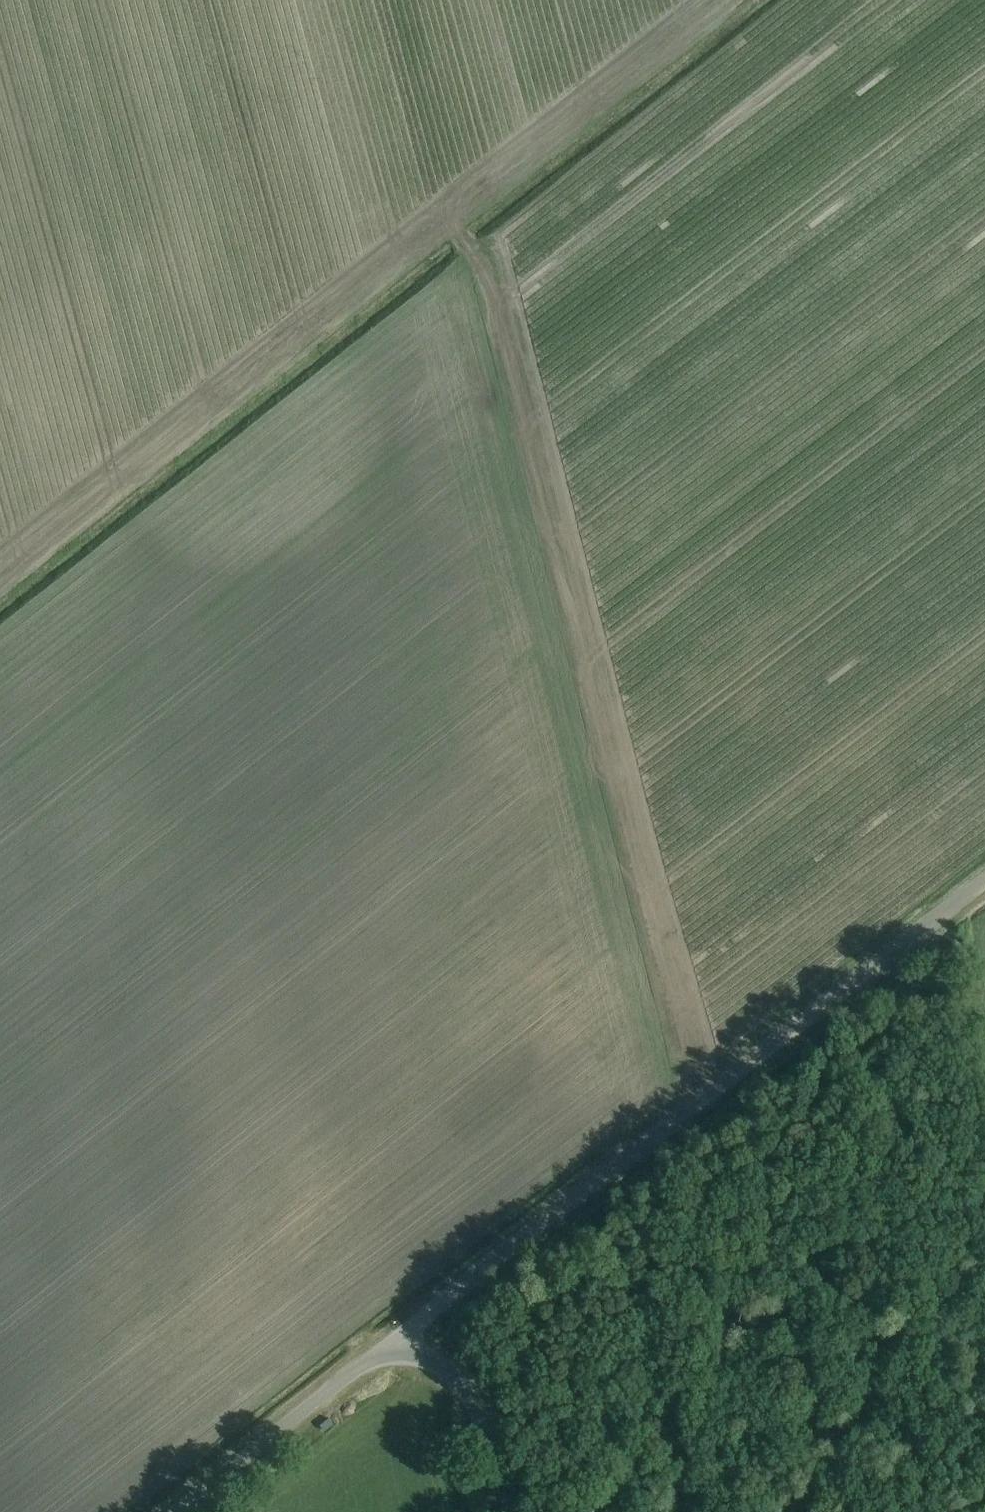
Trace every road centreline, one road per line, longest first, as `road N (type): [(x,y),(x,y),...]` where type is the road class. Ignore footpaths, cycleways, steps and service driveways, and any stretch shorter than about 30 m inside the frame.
road 1 (track): [(406,1353),(427,1309),(984,879)]
road 2 (unclassified): [(503,1511),(469,1392),(439,1362),(406,1353),(360,1364),(172,1511)]

